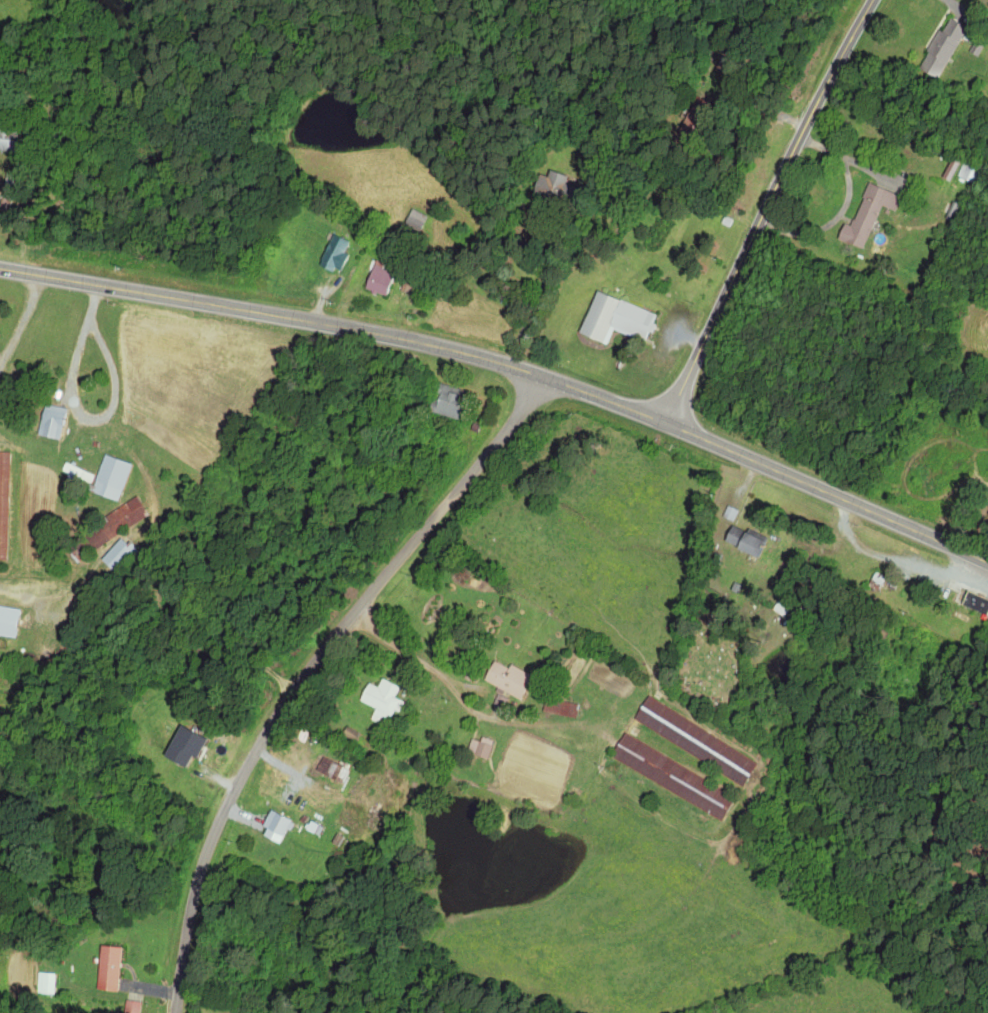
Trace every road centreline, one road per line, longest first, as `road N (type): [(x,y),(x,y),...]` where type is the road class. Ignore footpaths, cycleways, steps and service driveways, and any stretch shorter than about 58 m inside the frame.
road 1 (residential): [(183,1012),(190,945),(213,867),(244,785),(296,687),(552,379)]
road 2 (primary): [(670,429),(448,346),(0,266)]
road 3 (residential): [(670,429),(876,0)]
road 4 (primary): [(987,567),(670,429)]

